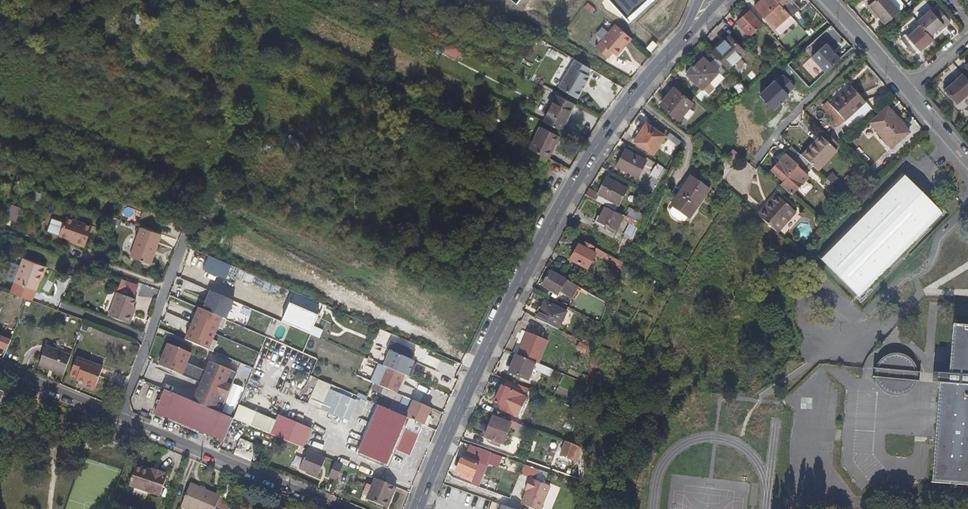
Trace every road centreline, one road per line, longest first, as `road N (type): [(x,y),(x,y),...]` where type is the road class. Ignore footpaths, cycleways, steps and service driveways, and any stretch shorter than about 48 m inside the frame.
road 1 (secondary): [(418,508),(557,212),(633,95),(674,49)]
road 2 (residential): [(0,370),(339,508)]
road 3 (residential): [(866,45),(754,160)]

